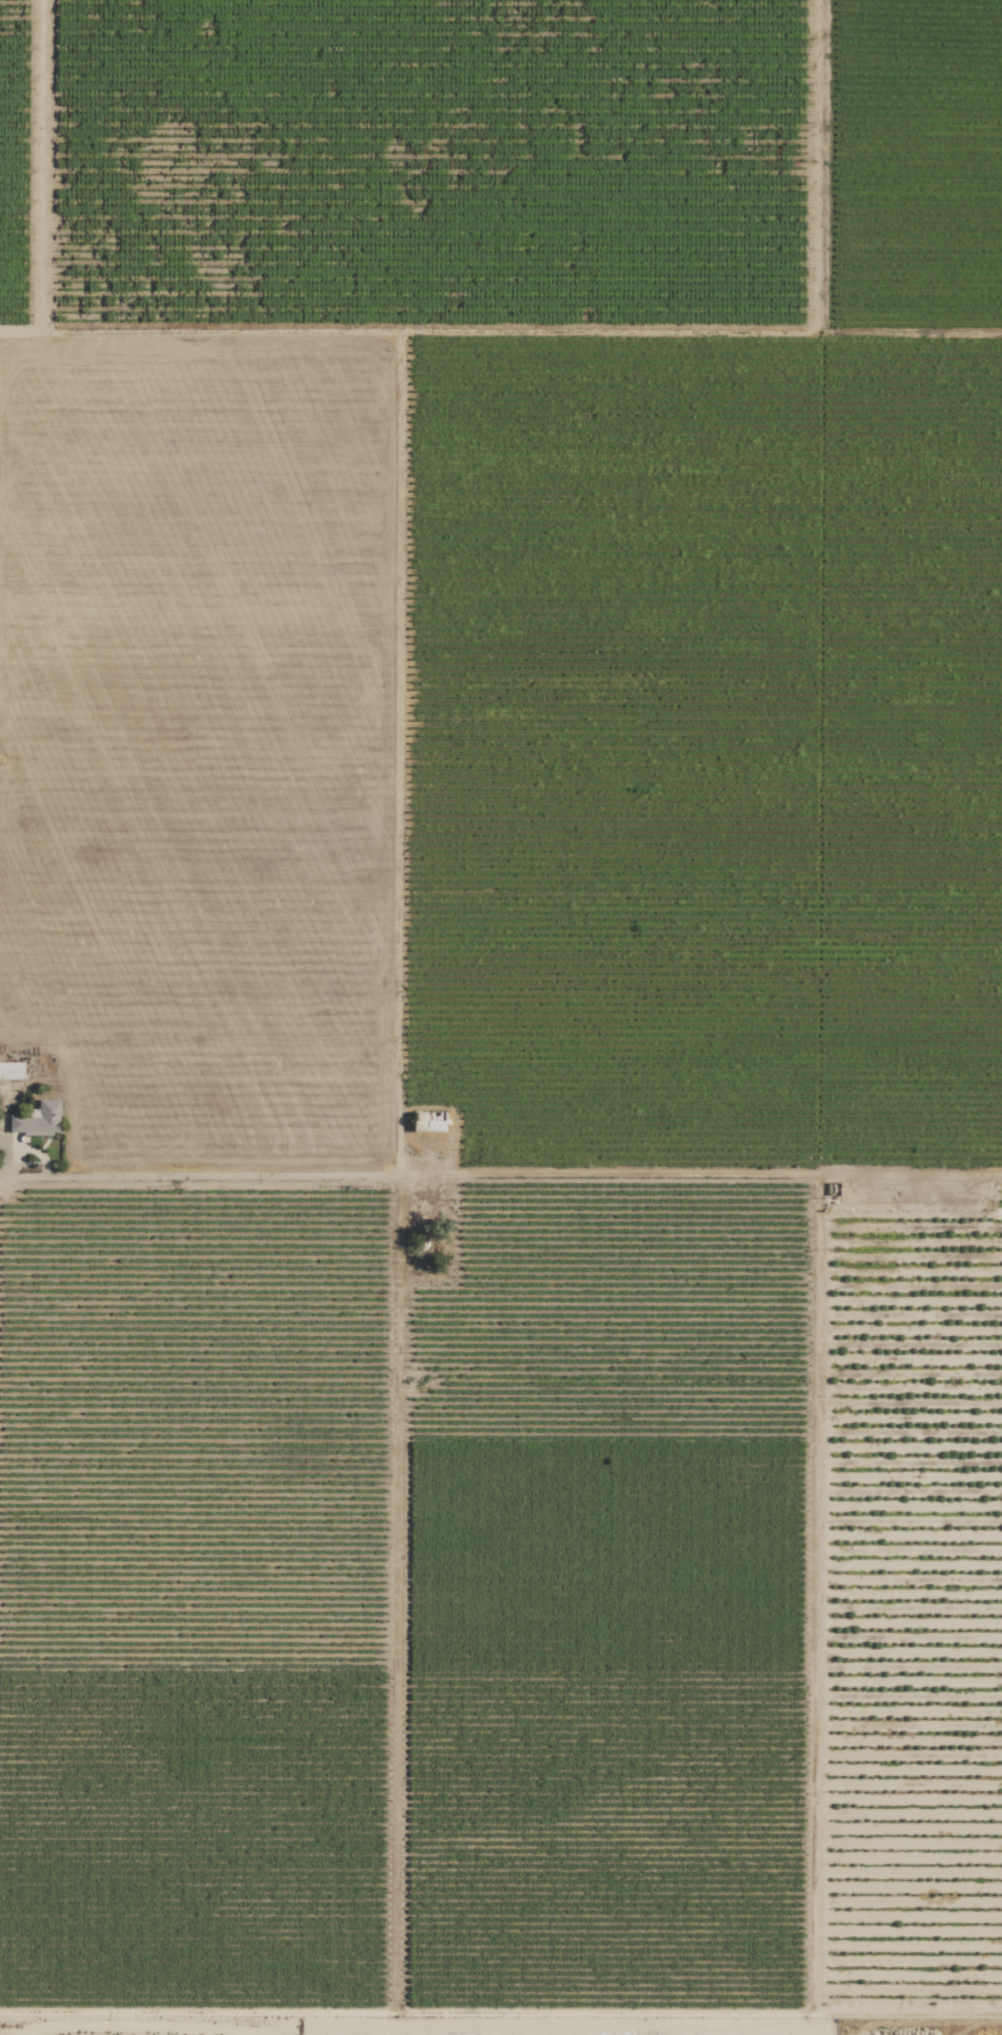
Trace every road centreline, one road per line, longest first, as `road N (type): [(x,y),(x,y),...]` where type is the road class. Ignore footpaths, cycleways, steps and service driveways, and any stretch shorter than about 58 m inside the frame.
road 1 (track): [(393,1174),(396,2008),(384,2016),(0,2012)]
road 2 (residential): [(0,1174),(393,1174)]

